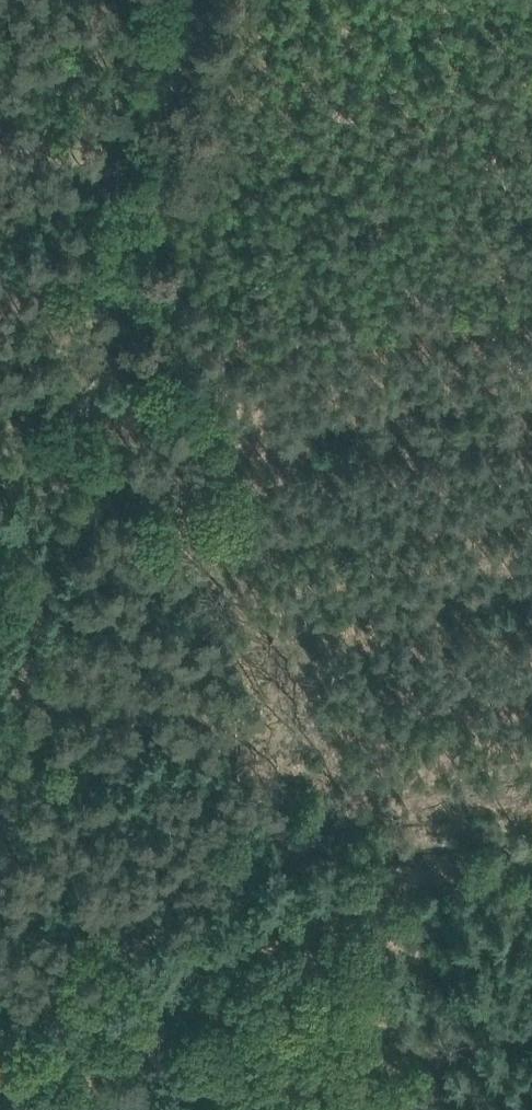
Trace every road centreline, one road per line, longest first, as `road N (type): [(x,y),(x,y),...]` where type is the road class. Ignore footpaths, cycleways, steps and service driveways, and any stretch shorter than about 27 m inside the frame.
road 1 (track): [(181,0),(0,731)]

